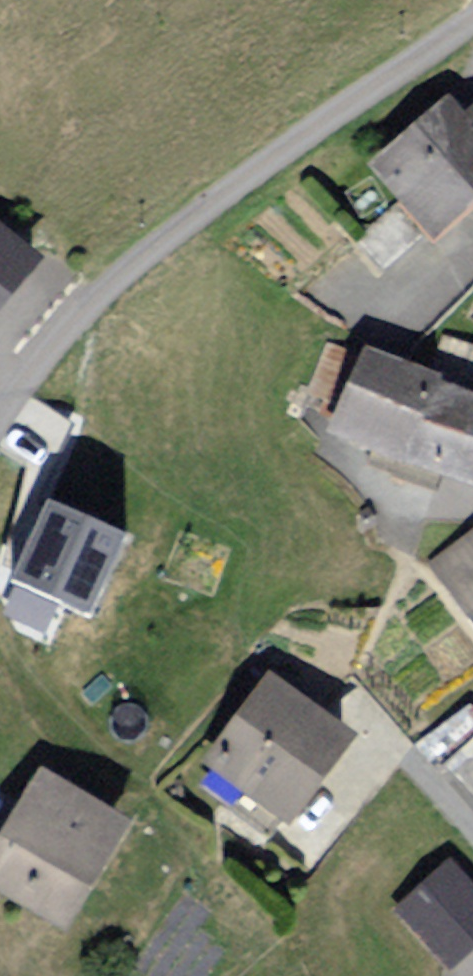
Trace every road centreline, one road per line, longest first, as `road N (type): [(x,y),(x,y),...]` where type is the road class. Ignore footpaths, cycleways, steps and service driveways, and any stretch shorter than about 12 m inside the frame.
road 1 (residential): [(0,417),(131,266),(472,17)]

